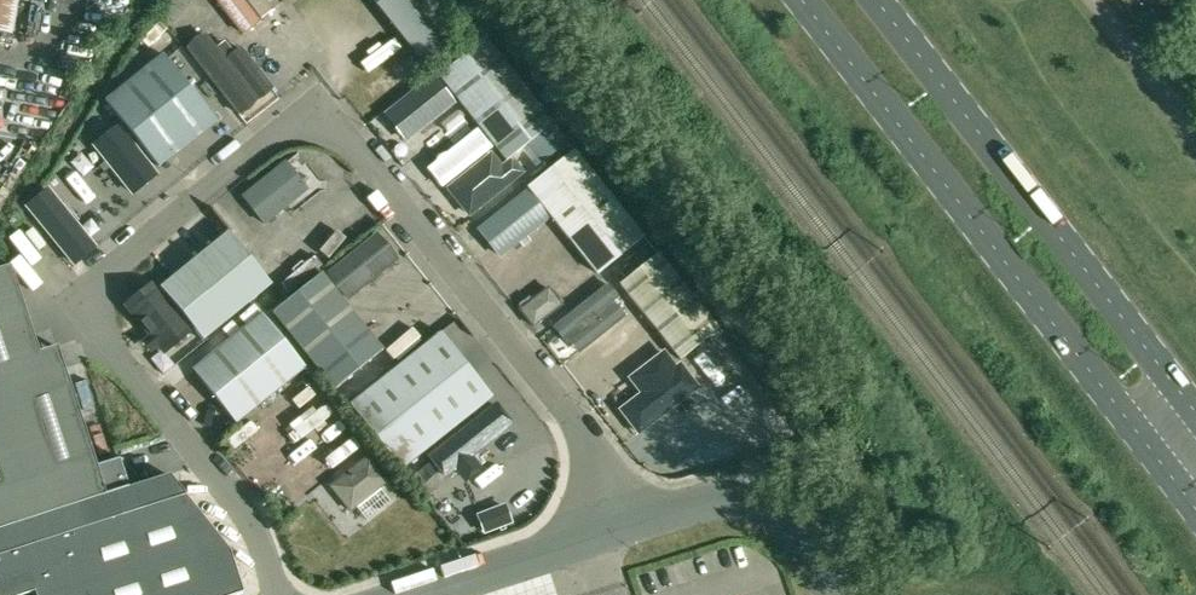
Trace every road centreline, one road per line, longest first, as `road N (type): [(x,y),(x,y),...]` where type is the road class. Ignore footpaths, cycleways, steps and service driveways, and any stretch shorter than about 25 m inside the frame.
road 1 (unclassified): [(627,521),(554,401),(340,123),(318,114),(296,121),(80,292)]
road 2 (primary): [(805,0),(1195,510)]
road 3 (primary): [(1195,414),(874,0)]
road 4 (unclassified): [(281,594),(272,547),(80,292)]
road 5 (unclassified): [(627,521),(717,495),(766,502),(810,544),(833,594)]
road 6 (unclassified): [(393,594),(627,521)]

